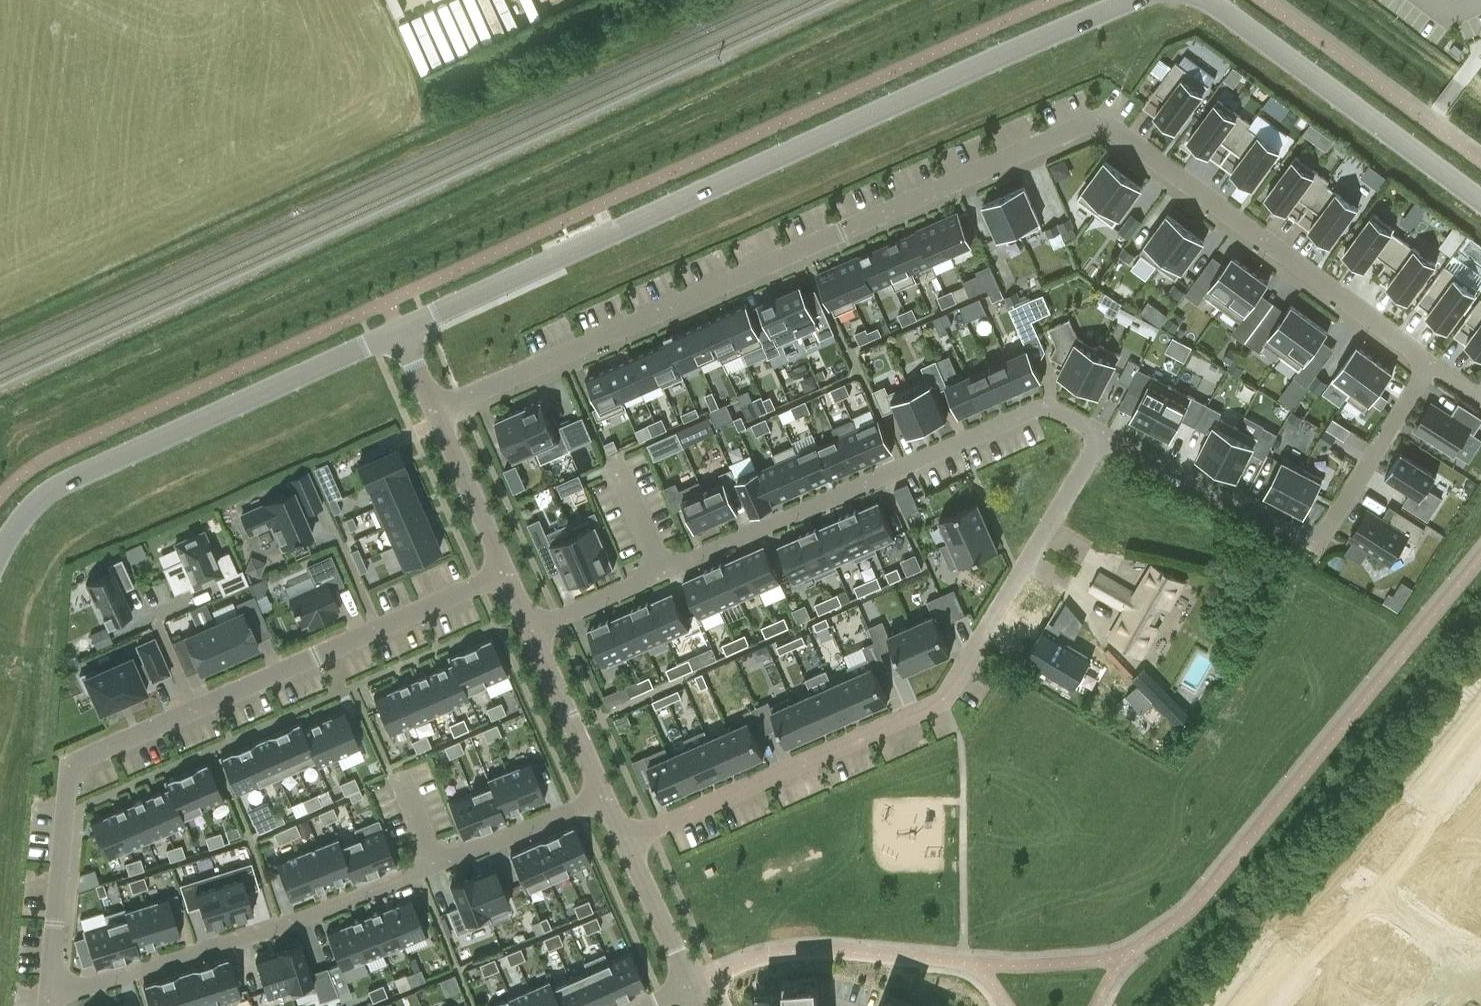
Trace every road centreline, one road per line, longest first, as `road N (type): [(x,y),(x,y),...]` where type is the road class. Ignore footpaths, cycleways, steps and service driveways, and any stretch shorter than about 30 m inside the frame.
road 1 (residential): [(436,411),(1098,125),(1436,365)]
road 2 (residential): [(506,569),(74,768),(45,997)]
road 3 (residential): [(626,841),(942,709),(1105,434)]
road 4 (residential): [(1105,434),(1067,414),(1033,412),(532,630)]
road 5 (tertiary): [(571,254),(1129,0)]
road 6 (residential): [(45,997),(278,926),(607,797)]
road 7 (tertiary): [(398,329),(87,475),(13,535),(0,561)]
road 8 (residential): [(1436,365),(1328,531),(1308,540),(1105,434)]
road 9 (tertiary): [(1212,0),(1480,199)]
road 10 (tertiary): [(571,254),(398,329)]
road 11 (residential): [(607,797),(532,630)]
road 12 (residential): [(506,569),(436,411)]
road 13 (residential): [(692,986),(626,841)]
road 14 (residential): [(1480,962),(1351,874)]

